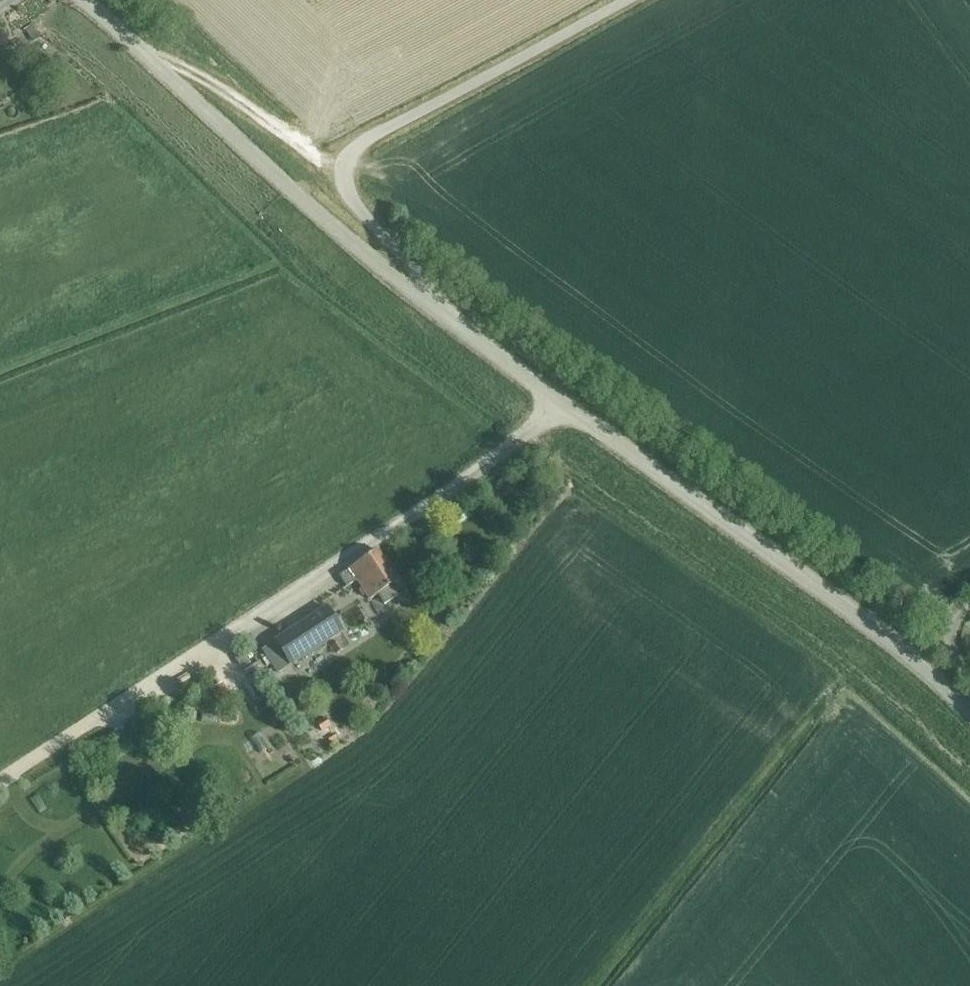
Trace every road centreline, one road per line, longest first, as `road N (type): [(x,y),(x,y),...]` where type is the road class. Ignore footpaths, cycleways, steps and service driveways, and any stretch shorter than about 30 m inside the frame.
road 1 (unclassified): [(969,726),(339,233),(141,63),(80,0)]

